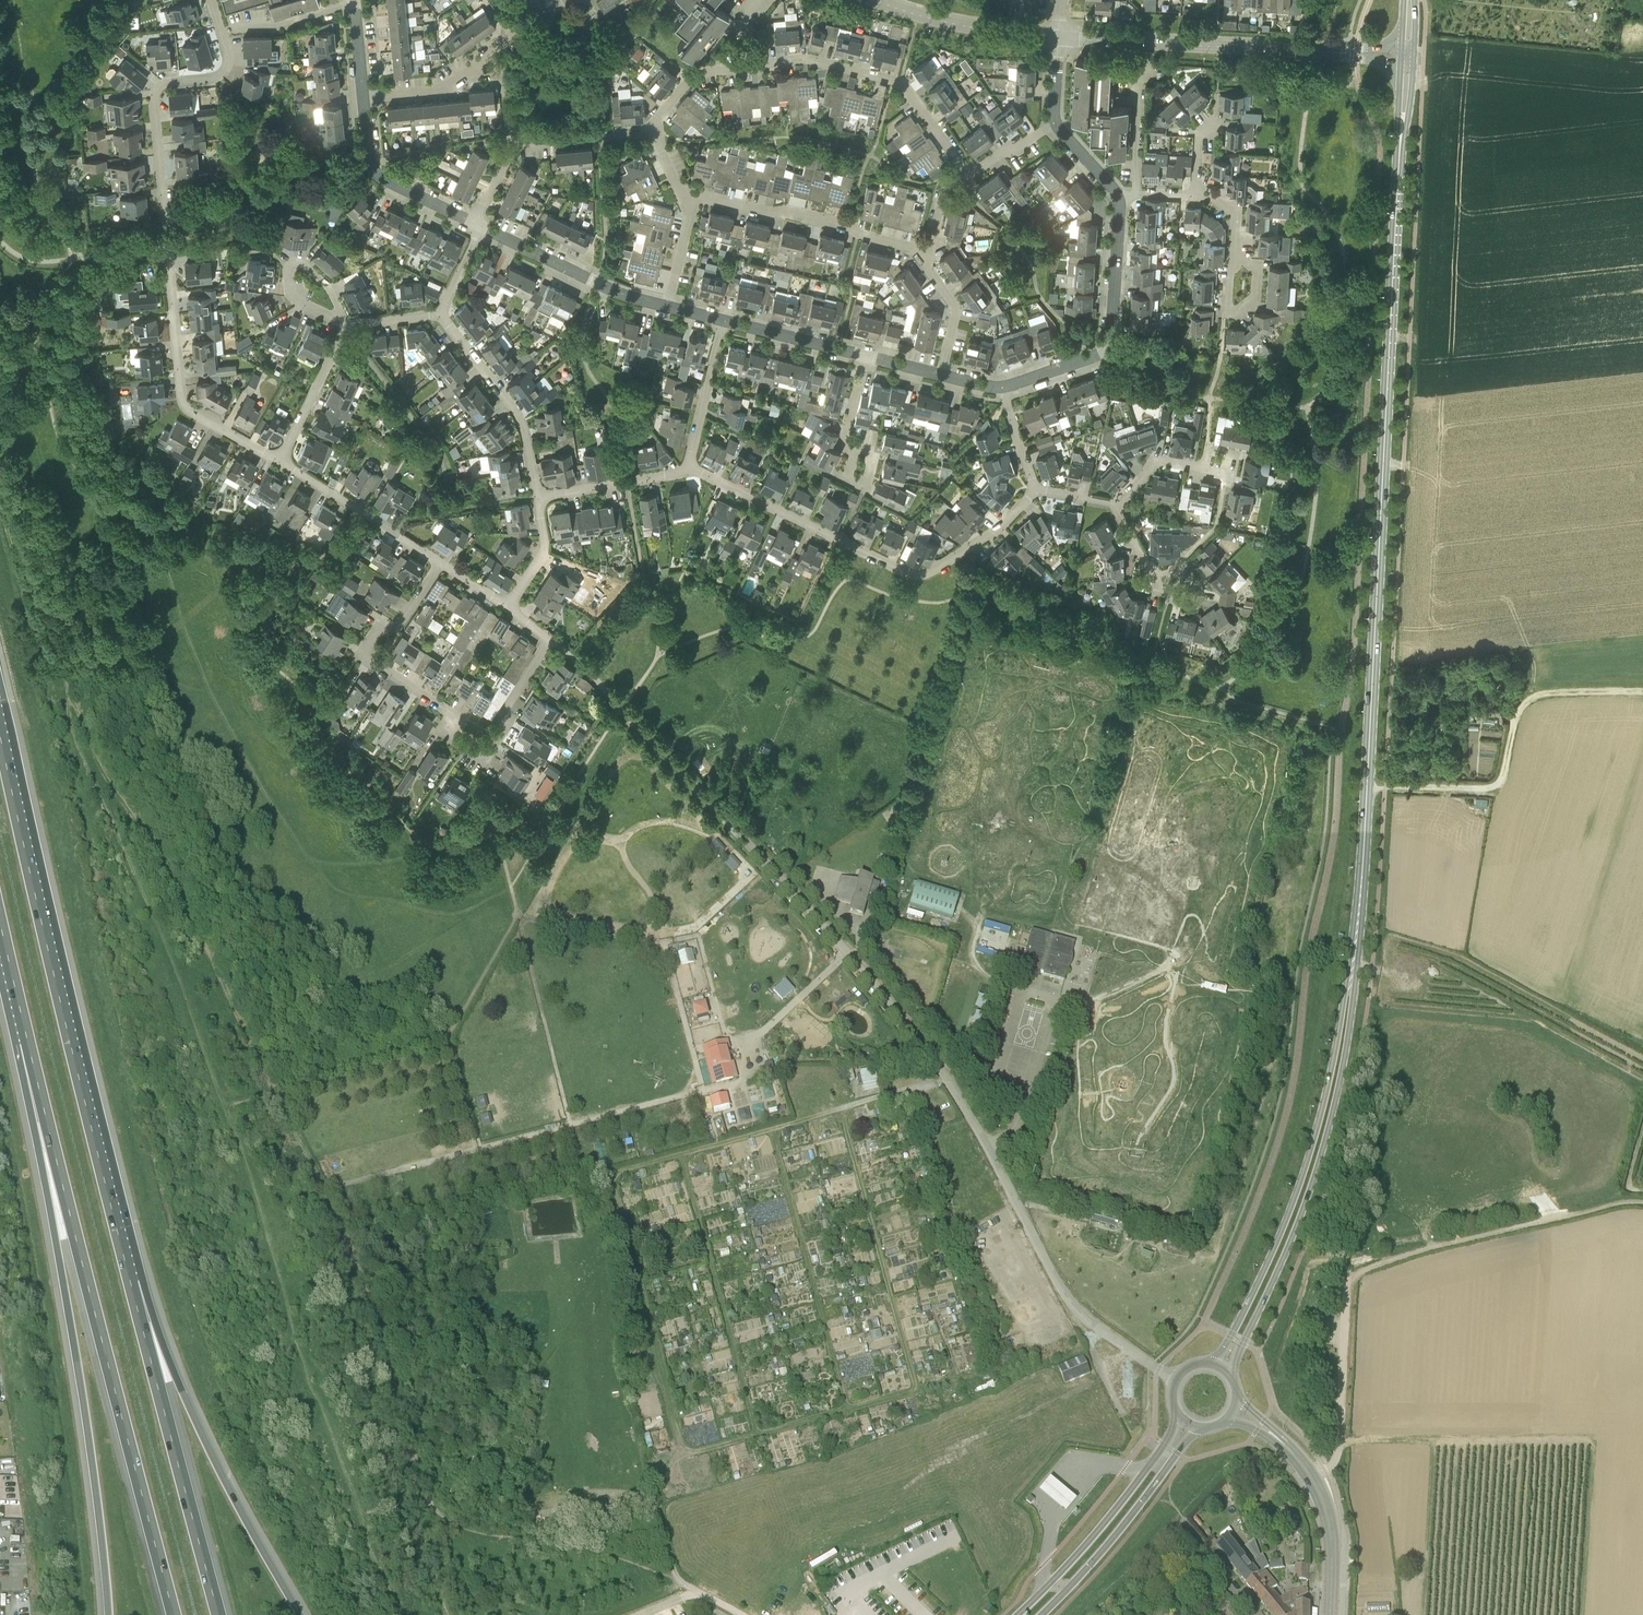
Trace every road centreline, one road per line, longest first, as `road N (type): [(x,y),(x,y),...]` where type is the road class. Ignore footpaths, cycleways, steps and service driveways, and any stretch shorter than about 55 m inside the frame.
road 1 (secondary): [(1359,910),(1408,56)]
road 2 (unclassified): [(1076,1306),(907,1023),(610,697)]
road 3 (motorway): [(27,1043),(174,1614)]
road 4 (motorway): [(27,1043),(106,1614)]
road 5 (motorway): [(130,1282),(0,733)]
road 6 (residential): [(280,461),(190,408),(175,376),(150,104),(162,80),(223,70),(227,54),(218,28)]
road 7 (secondary): [(1231,1376),(1298,1222),(1332,1116),(1351,1014),(1359,910)]
road 8 (secondary): [(1359,910),(1329,1081),(1301,1180),(1259,1281),(1209,1362)]
road 9 (residential): [(547,639),(511,693),(510,717),(479,754),(450,729),(444,700),(374,658),(437,559)]
road 10 (residential): [(1038,491),(957,555),(917,571),(715,473),(688,468)]
road 11 (residential): [(655,133),(687,77),(805,58),(900,82),(967,174)]
road 12 (motorway): [(304,1614),(130,1282)]
road 13 (tertiary): [(1408,56),(1056,37)]
road 14 (motorway): [(218,1614),(130,1282)]
road 15 (track): [(1642,691),(1532,697),(1515,715),(1504,774),(1487,788),(1367,784)]
road 16 (track): [(1346,1279),(1416,1251),(1642,1201)]
road 17 (residential): [(1111,189),(1110,333),(1081,361),(1004,387)]
road 18 (secondary): [(1176,1414),(1110,1516),(1018,1614)]
road 19 (residential): [(925,262),(912,247),(846,224),(699,195),(685,199)]
road 20 (secondary): [(1042,1614),(1200,1428)]
road 21 (residential): [(535,493),(521,421),(434,309)]
road 22 (unclassified): [(1312,1477),(1337,1453),(1346,1279)]
road 23 (residential): [(667,305),(621,292),(477,223)]
road 24 (residential): [(477,223),(378,174),(360,96)]
road 25 (tertiary): [(1056,37),(966,27),(872,0)]
road 26 (residential): [(437,559),(280,461)]
road 27 (residential): [(688,468),(535,493)]
road 28 (residential): [(688,468),(719,320)]
road 29 (residential): [(862,353),(719,320)]
road 30 (residential): [(280,461),(344,332)]
road 31 (residential): [(1110,505),(1161,461),(1235,463)]
road 32 (secondary): [(1330,1614),(1331,1524),(1312,1477)]
road 33 (residential): [(515,142),(655,133)]
road 34 (residential): [(360,96),(426,91),(482,51)]
road 35 (residential): [(1110,505),(1146,573),(1170,586),(1200,588)]
road 36 (motorway): [(0,921),(27,1043)]
road 37 (residential): [(940,374),(957,310),(925,262)]
road 38 (unclassified): [(1174,1379),(1076,1306)]
road 39 (residential): [(503,603),(539,554),(535,493)]

